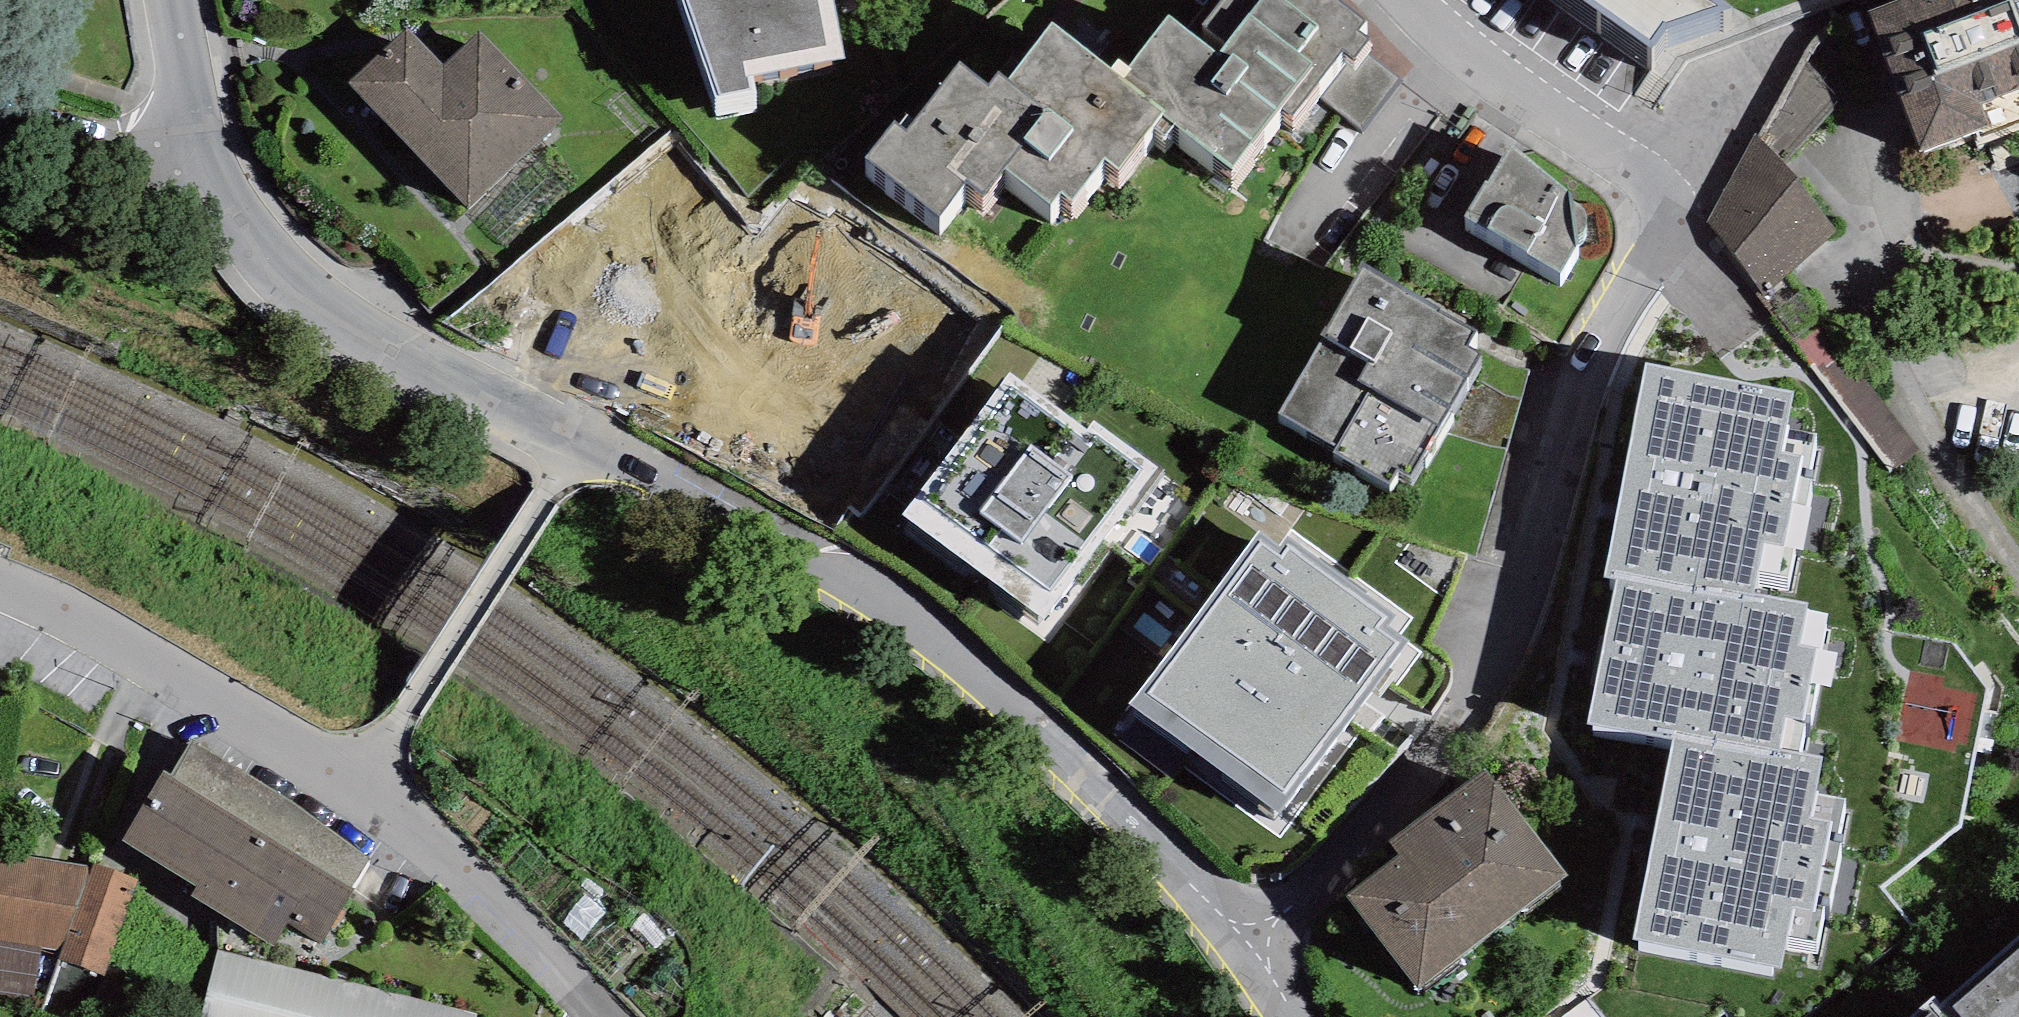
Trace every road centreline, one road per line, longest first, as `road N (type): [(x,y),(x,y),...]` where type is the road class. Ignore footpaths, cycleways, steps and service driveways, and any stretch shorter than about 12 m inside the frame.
road 1 (residential): [(1249,944),(982,682),(906,619),(580,438),(309,308),(221,206)]
road 2 (residential): [(1407,0),(1459,52),(1633,163),(1647,184),(1648,229),(1576,361),(1472,701),(1432,769),(1249,944)]
road 3 (residential): [(623,1016),(334,795),(0,590)]
road 4 (residential): [(221,206),(0,120)]
road 5 (residential): [(221,206),(161,0)]

